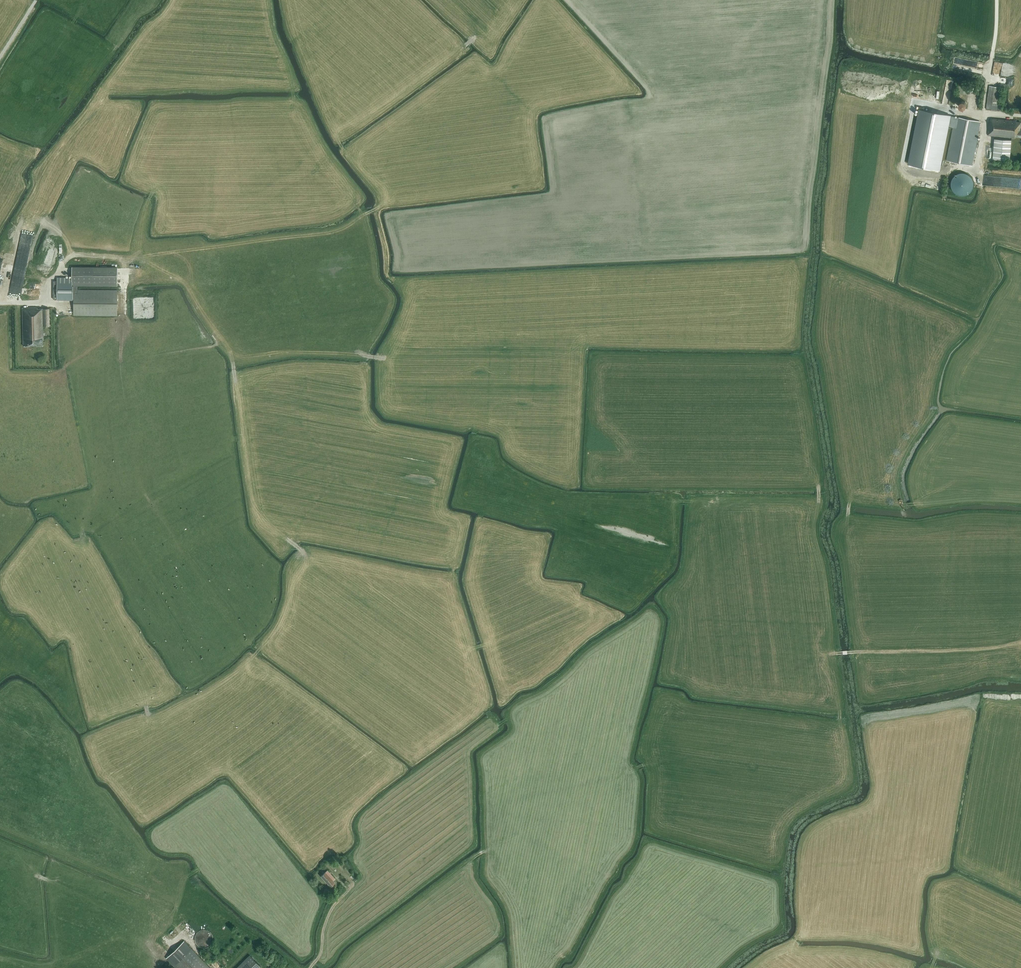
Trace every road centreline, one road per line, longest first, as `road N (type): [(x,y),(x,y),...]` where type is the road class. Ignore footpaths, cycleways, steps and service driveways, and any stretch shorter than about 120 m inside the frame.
road 1 (track): [(833,654),(1020,643)]

